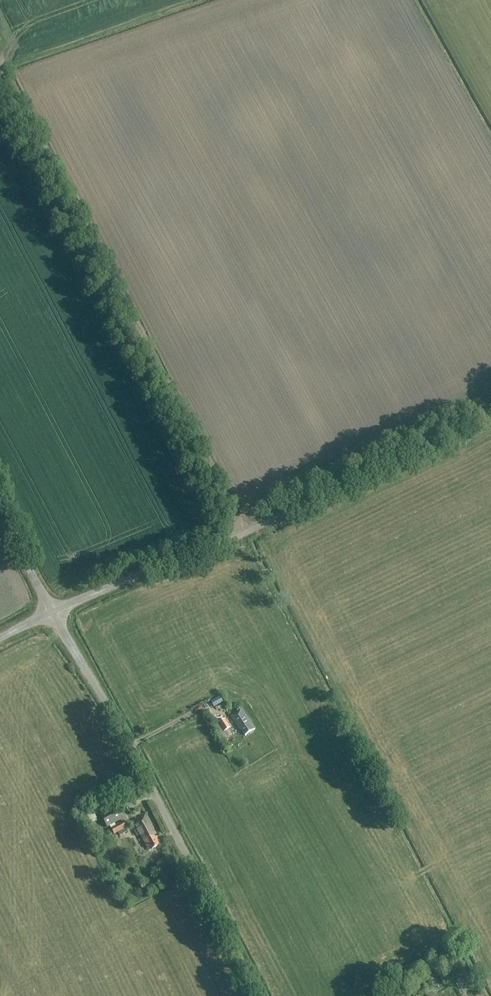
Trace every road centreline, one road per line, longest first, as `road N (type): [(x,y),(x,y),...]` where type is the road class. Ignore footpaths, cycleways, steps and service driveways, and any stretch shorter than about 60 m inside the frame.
road 1 (track): [(243,532),(2,64)]
road 2 (unclassified): [(50,610),(230,538),(490,410)]
road 3 (unclassified): [(258,995),(50,610)]

